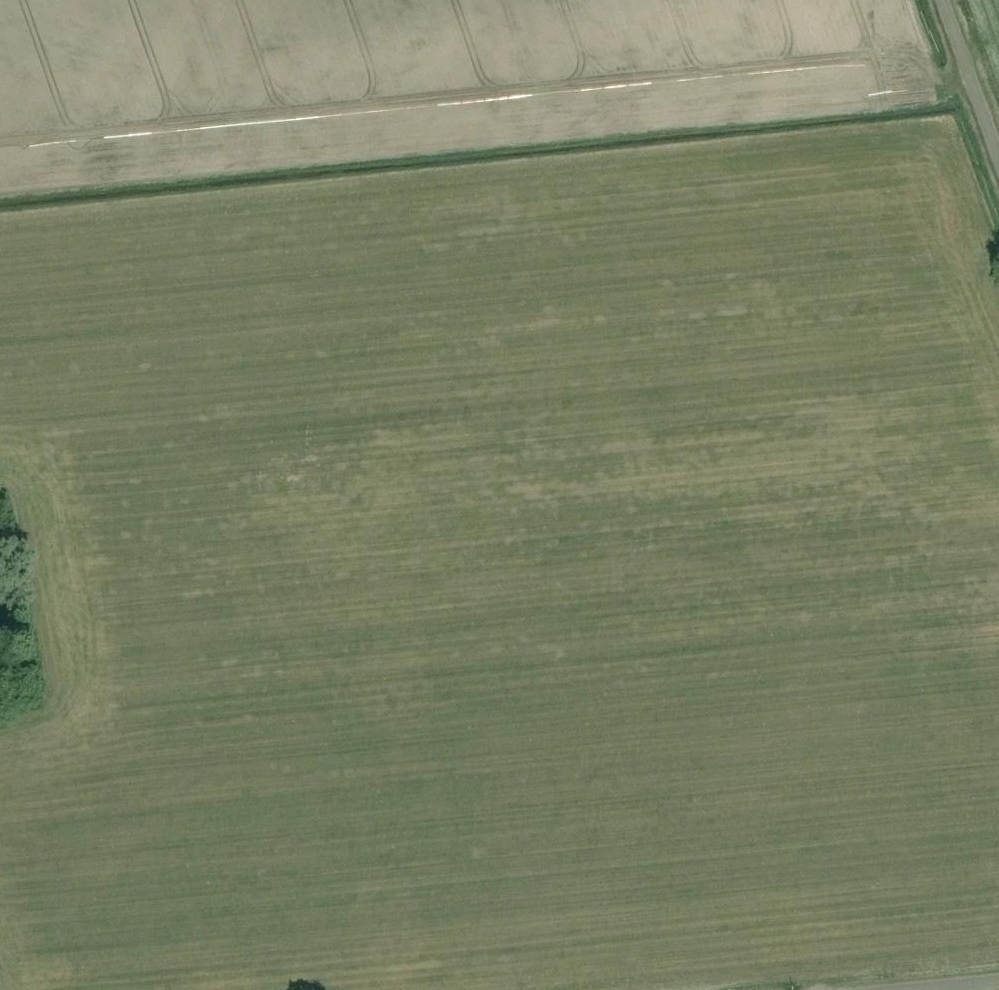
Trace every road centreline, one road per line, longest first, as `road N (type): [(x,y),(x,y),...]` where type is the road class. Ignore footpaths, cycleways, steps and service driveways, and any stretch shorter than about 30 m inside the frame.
road 1 (unclassified): [(998,155),(944,0)]

